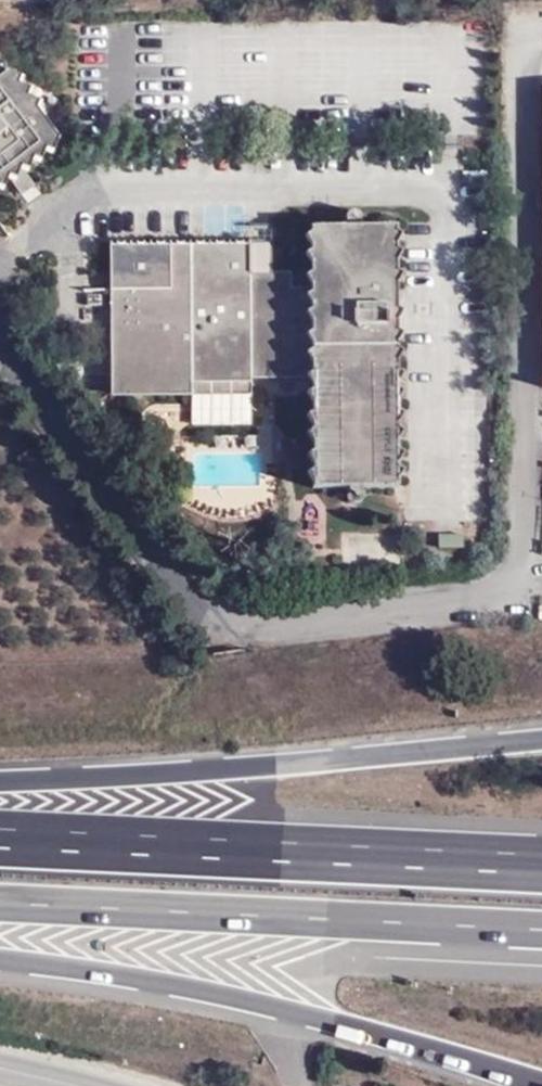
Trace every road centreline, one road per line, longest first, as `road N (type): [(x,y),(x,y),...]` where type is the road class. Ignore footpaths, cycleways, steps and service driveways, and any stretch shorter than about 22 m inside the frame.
road 1 (motorway): [(0,959),(329,1018),(534,1085)]
road 2 (motorway): [(541,735),(0,781)]
road 3 (motorway): [(0,903),(541,930)]
road 4 (motorway): [(541,865),(0,839)]

